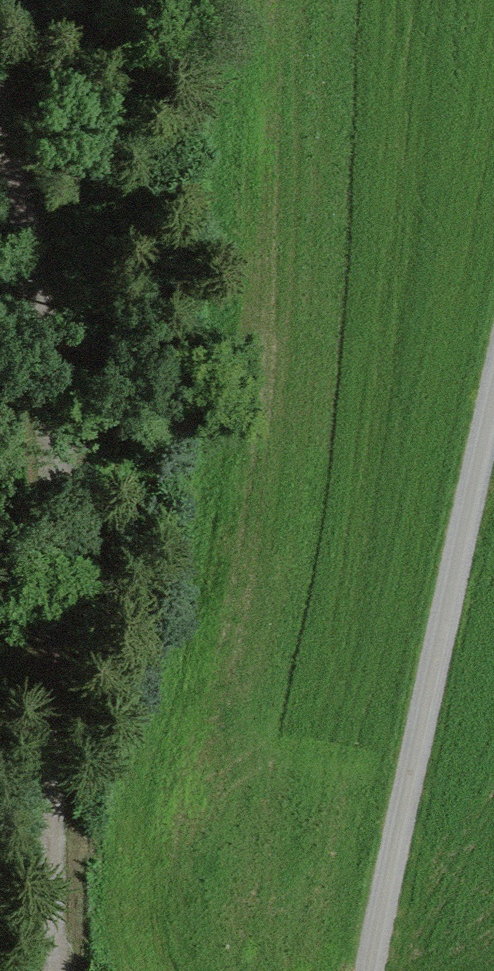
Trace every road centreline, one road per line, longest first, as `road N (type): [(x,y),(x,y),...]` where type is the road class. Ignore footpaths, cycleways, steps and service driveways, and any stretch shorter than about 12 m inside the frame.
road 1 (track): [(84,970),(61,815),(41,348),(0,190)]
road 2 (track): [(493,317),(363,970)]

